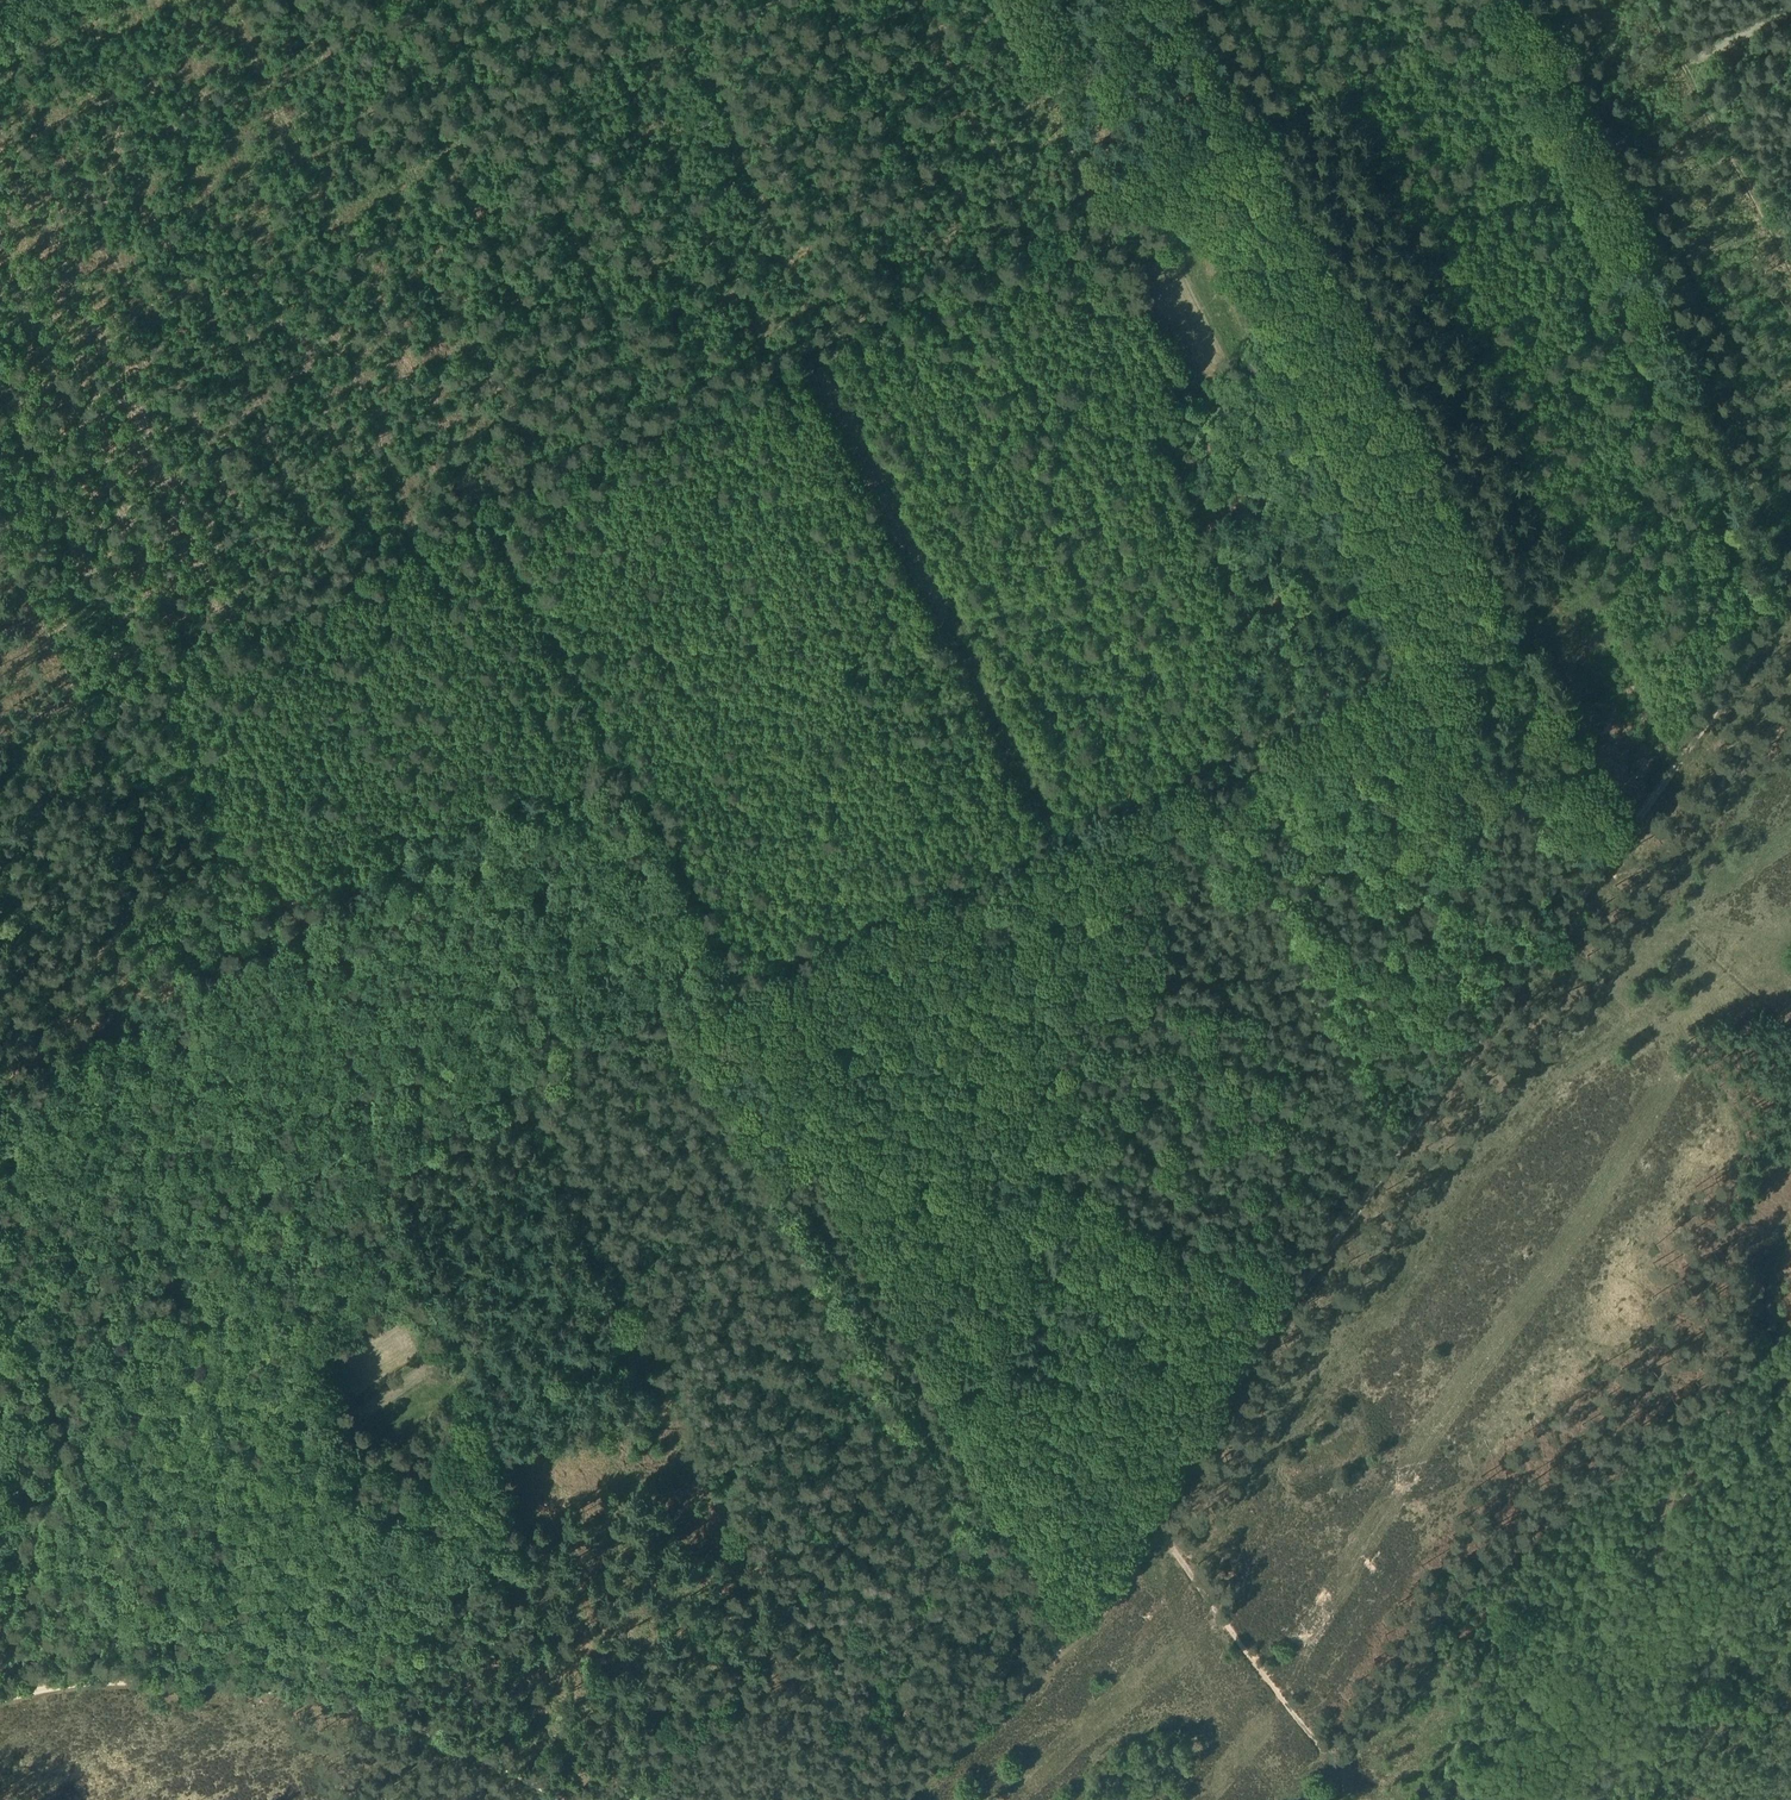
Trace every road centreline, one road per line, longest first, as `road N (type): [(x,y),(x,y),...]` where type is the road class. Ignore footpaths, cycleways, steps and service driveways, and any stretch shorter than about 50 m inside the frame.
road 1 (track): [(0,748),(1488,0)]
road 2 (track): [(887,1799),(1084,1620),(1234,1376),(1718,700),(1790,585)]
road 3 (track): [(1152,1512),(1329,1752),(1403,1686),(1436,1609),(1583,1482),(1790,1329)]
road 4 (track): [(0,1693),(86,1672),(239,1676),(443,1728),(571,1799)]
road 5 (track): [(792,355),(1043,821)]

